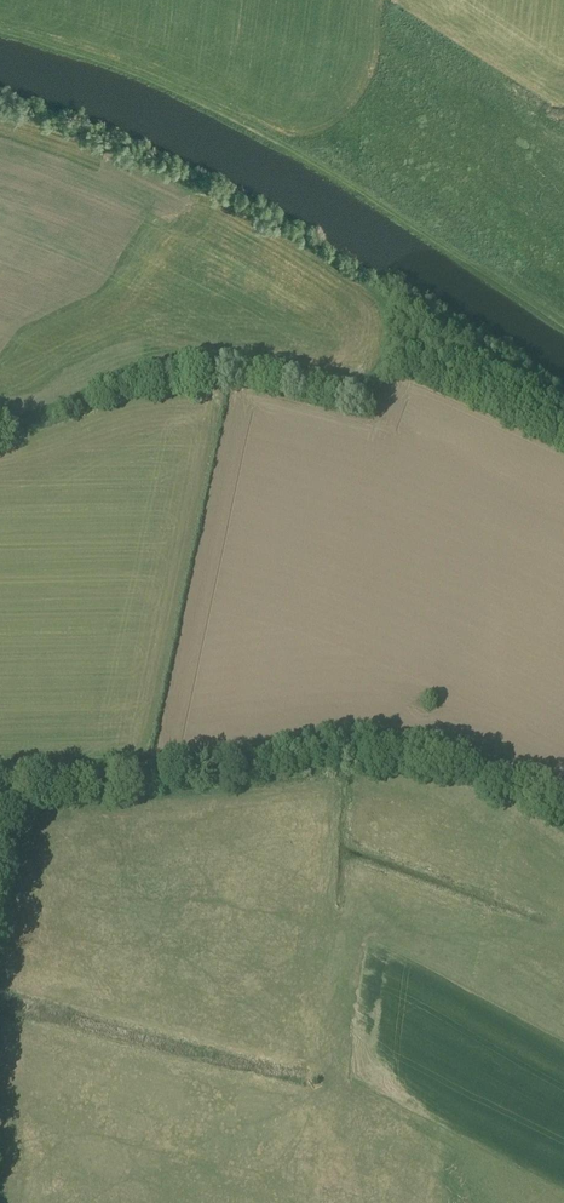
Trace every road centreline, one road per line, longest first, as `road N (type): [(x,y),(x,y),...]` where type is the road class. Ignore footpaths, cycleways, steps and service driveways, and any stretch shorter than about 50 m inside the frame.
road 1 (track): [(0,30),(100,60),(221,113),(349,187),(563,331)]
road 2 (track): [(563,802),(497,764),(436,749),(0,764)]

